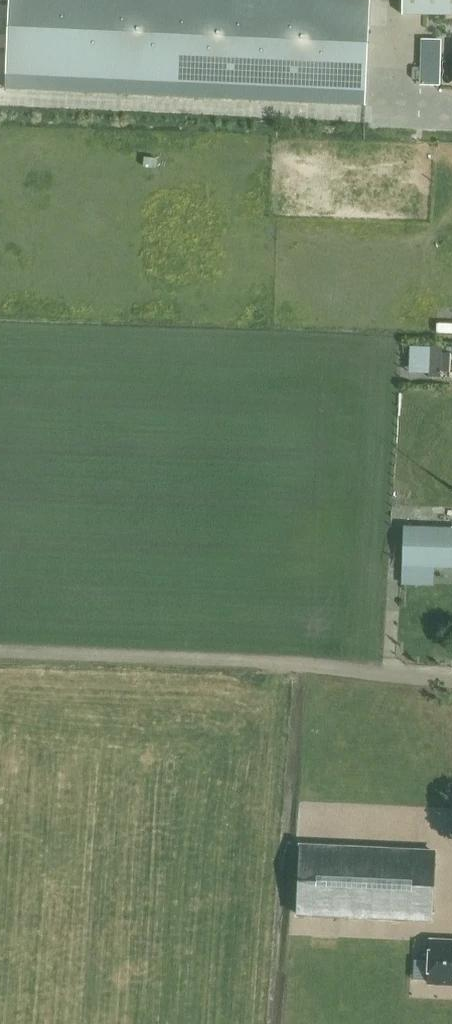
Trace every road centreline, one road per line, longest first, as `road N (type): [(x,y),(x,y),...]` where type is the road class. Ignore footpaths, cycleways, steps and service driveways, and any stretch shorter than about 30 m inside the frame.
road 1 (track): [(451,671),(0,654)]

